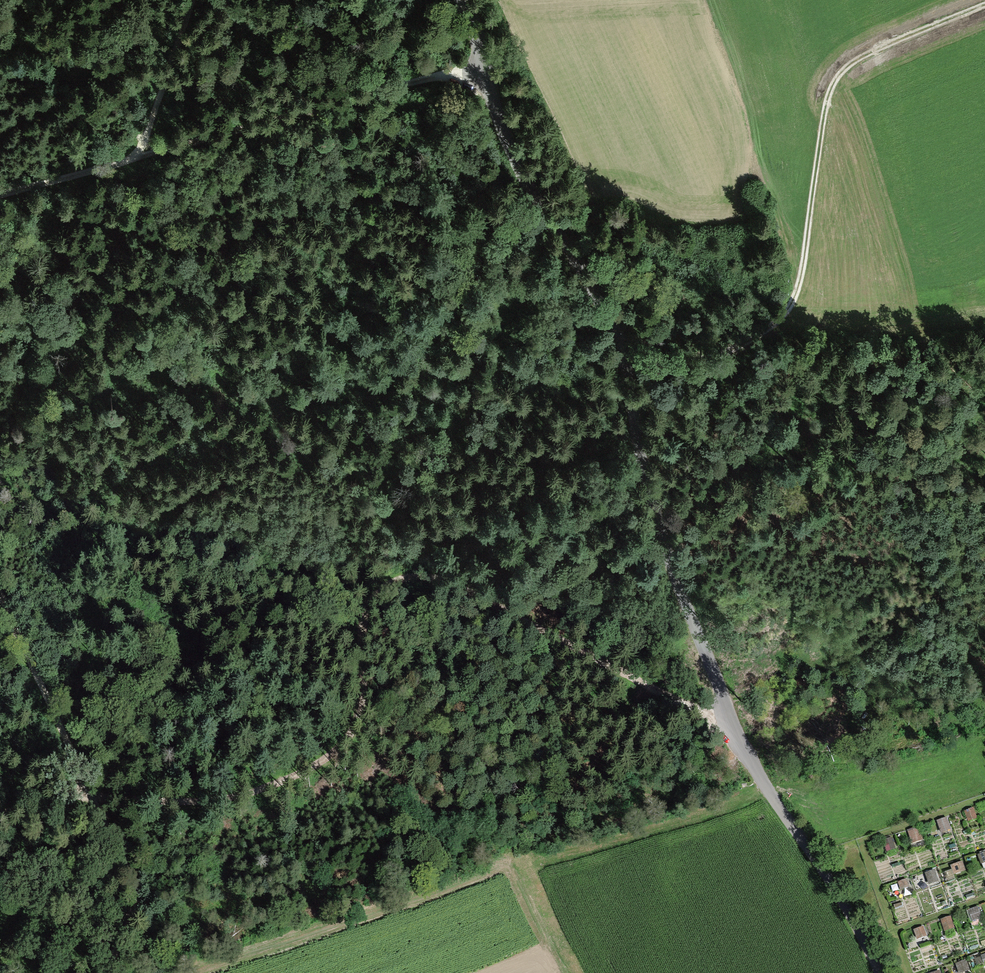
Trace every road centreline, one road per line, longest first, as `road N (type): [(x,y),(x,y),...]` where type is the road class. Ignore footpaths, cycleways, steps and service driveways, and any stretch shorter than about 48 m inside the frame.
road 1 (unclassified): [(880,972),(731,725),(659,528),(620,341),(522,181),(462,0)]
road 2 (track): [(731,725),(482,599),(414,575),(369,599),(360,712),(342,743),(307,769),(221,798),(92,796),(0,812)]
road 3 (track): [(620,341),(693,362),(782,317),(802,273),(835,80),(859,59),(984,5)]
road 4 (track): [(107,972),(135,904),(131,877),(0,598)]
road 5 (track): [(485,63),(139,156)]
road 6 (track): [(139,156),(193,0)]
road 7 (track): [(0,194),(139,156)]
road 8 (track): [(862,846),(907,972)]
road 9 (track): [(566,972),(510,866)]

